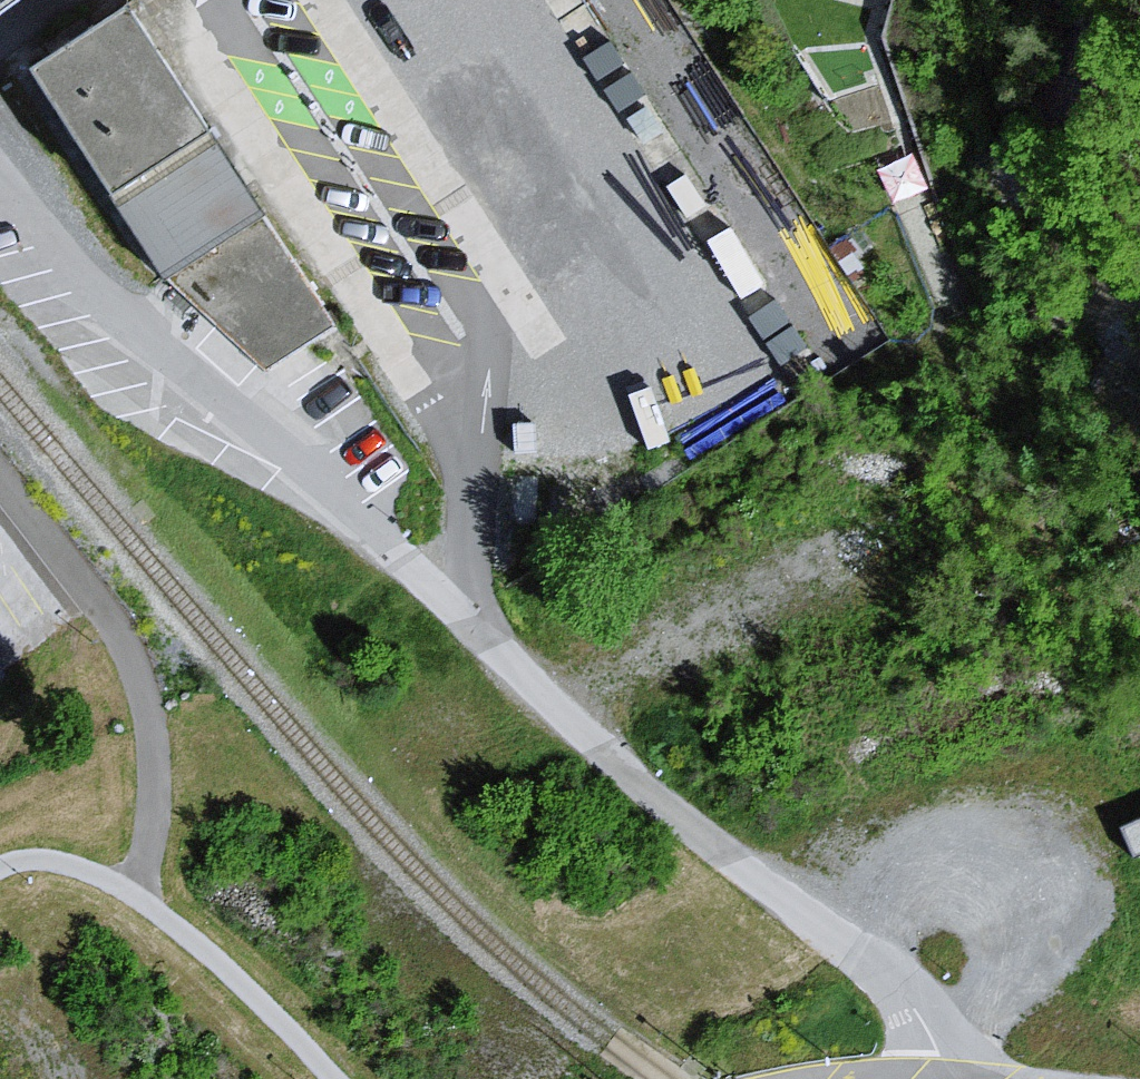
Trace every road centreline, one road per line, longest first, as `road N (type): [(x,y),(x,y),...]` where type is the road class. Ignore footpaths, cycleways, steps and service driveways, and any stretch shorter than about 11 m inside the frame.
road 1 (motorway): [(0,1047),(1139,354)]
road 2 (motorway): [(1139,23),(0,696)]
road 3 (residential): [(946,1078),(912,1002),(667,805),(130,332),(0,191)]

